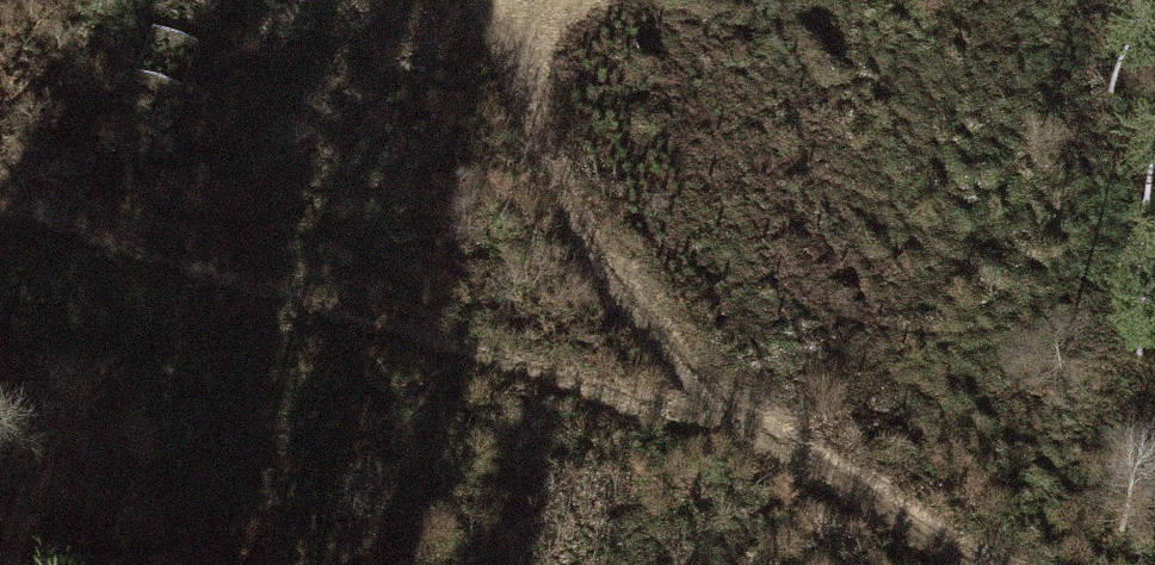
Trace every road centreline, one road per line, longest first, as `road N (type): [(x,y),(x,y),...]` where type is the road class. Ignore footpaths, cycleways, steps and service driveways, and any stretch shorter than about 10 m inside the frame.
road 1 (track): [(0,178),(726,414)]
road 2 (track): [(463,0),(507,52),(620,294),(726,414)]
road 3 (track): [(726,414),(984,564)]

